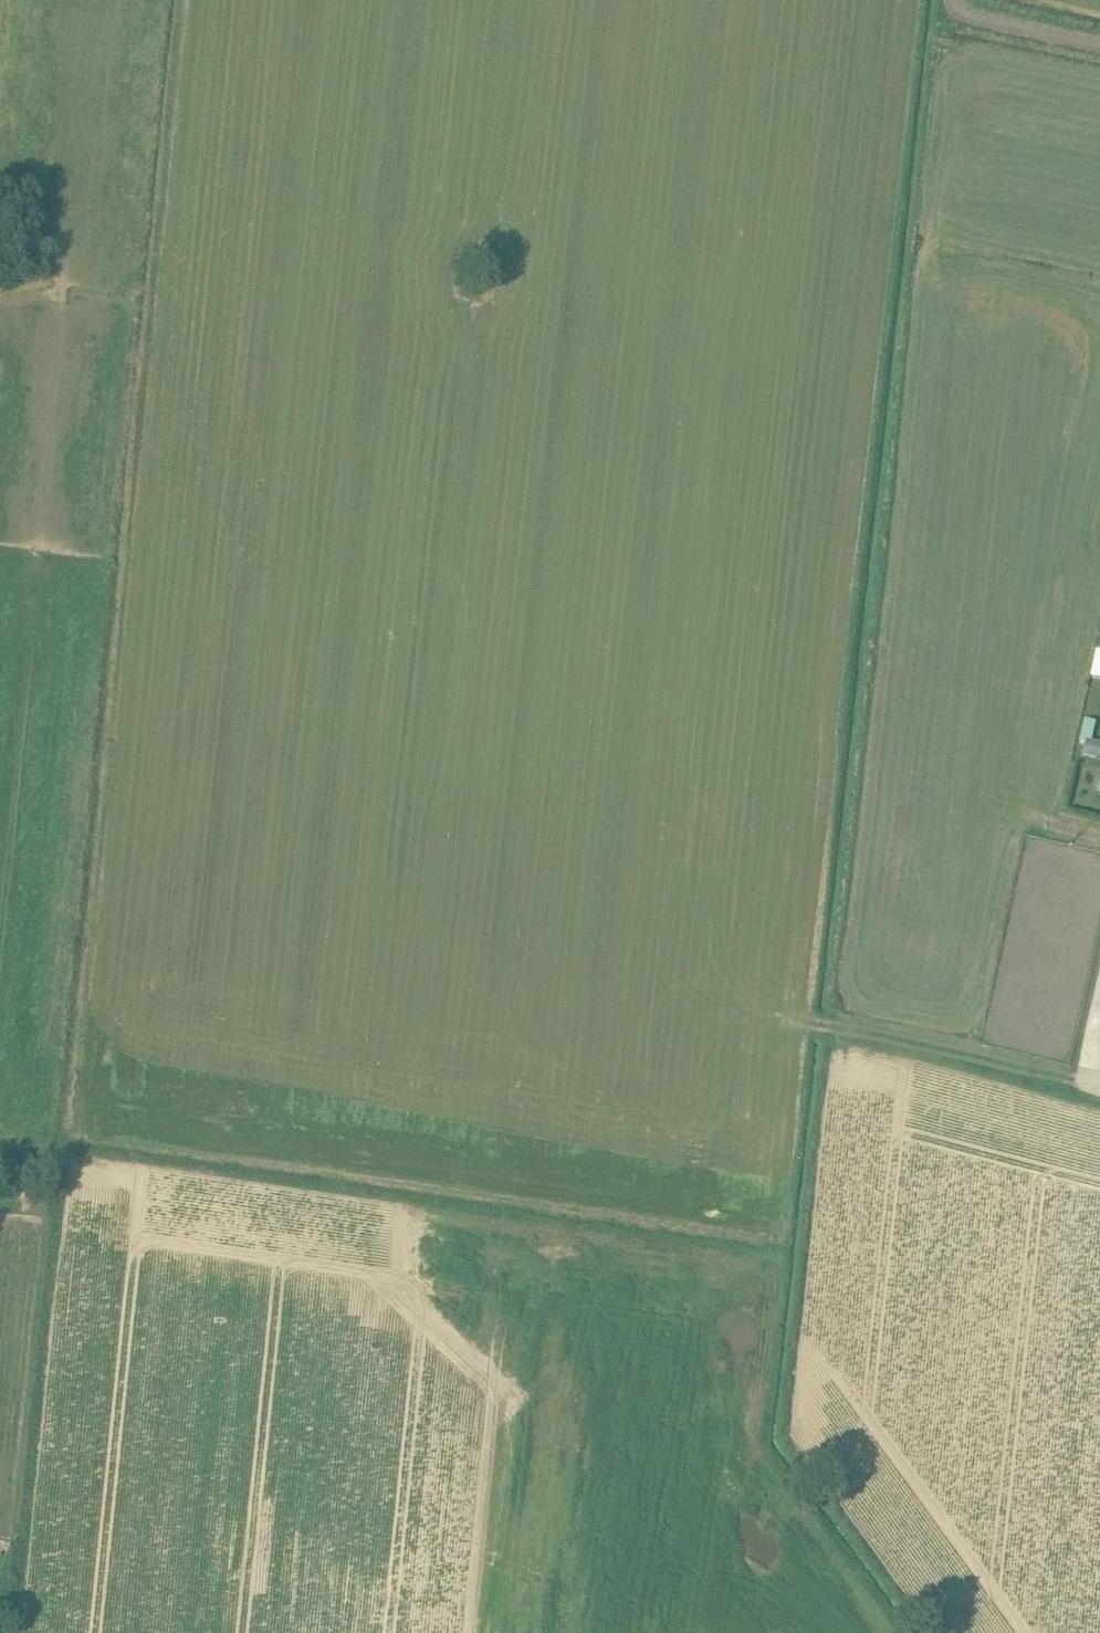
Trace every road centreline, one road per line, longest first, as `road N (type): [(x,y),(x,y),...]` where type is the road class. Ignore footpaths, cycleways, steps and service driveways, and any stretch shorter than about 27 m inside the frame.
road 1 (track): [(1093,1084),(814,1026)]

